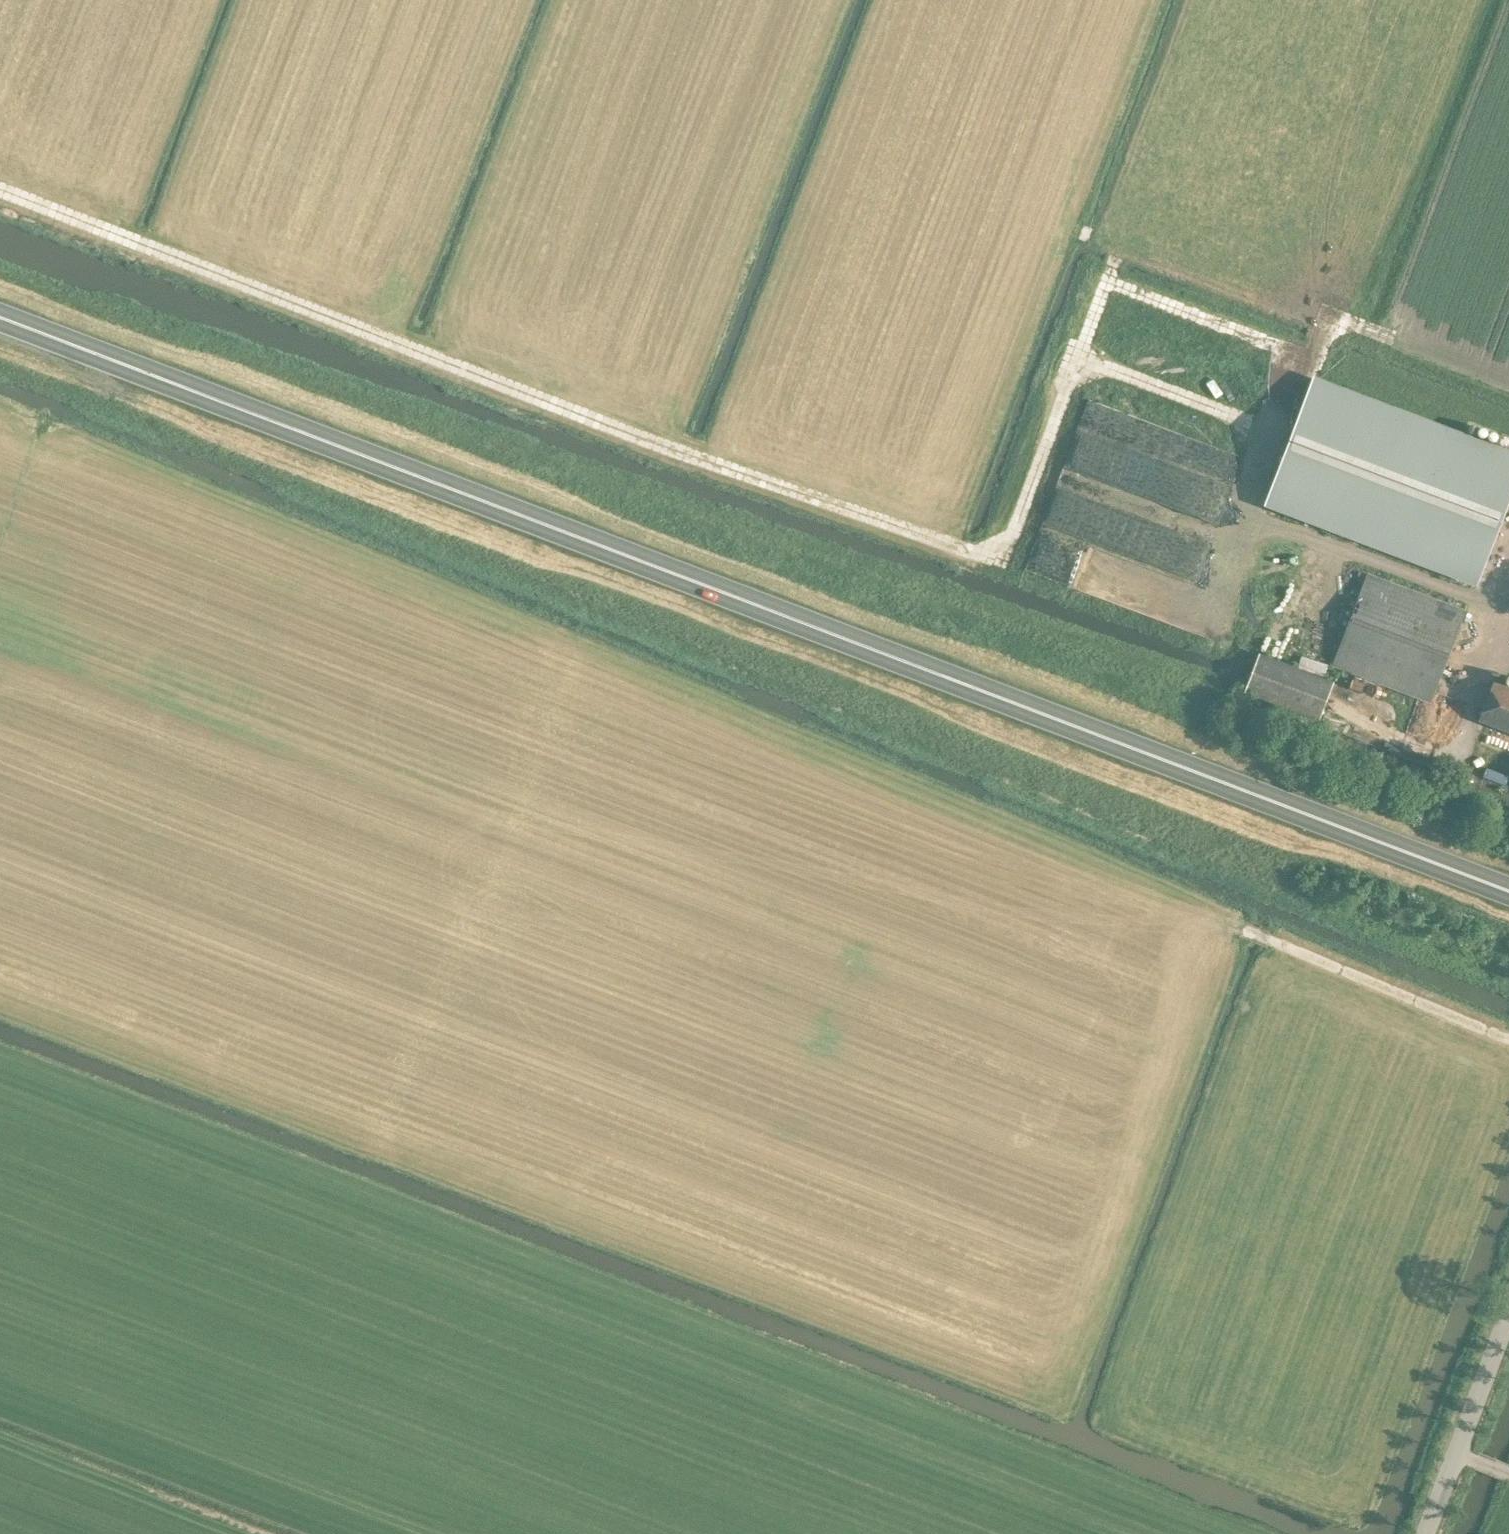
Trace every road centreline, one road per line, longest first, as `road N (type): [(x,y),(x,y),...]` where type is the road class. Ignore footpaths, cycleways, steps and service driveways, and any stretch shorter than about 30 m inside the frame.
road 1 (trunk): [(1508,889),(0,317)]
road 2 (unclassified): [(1508,1312),(1425,1533)]

